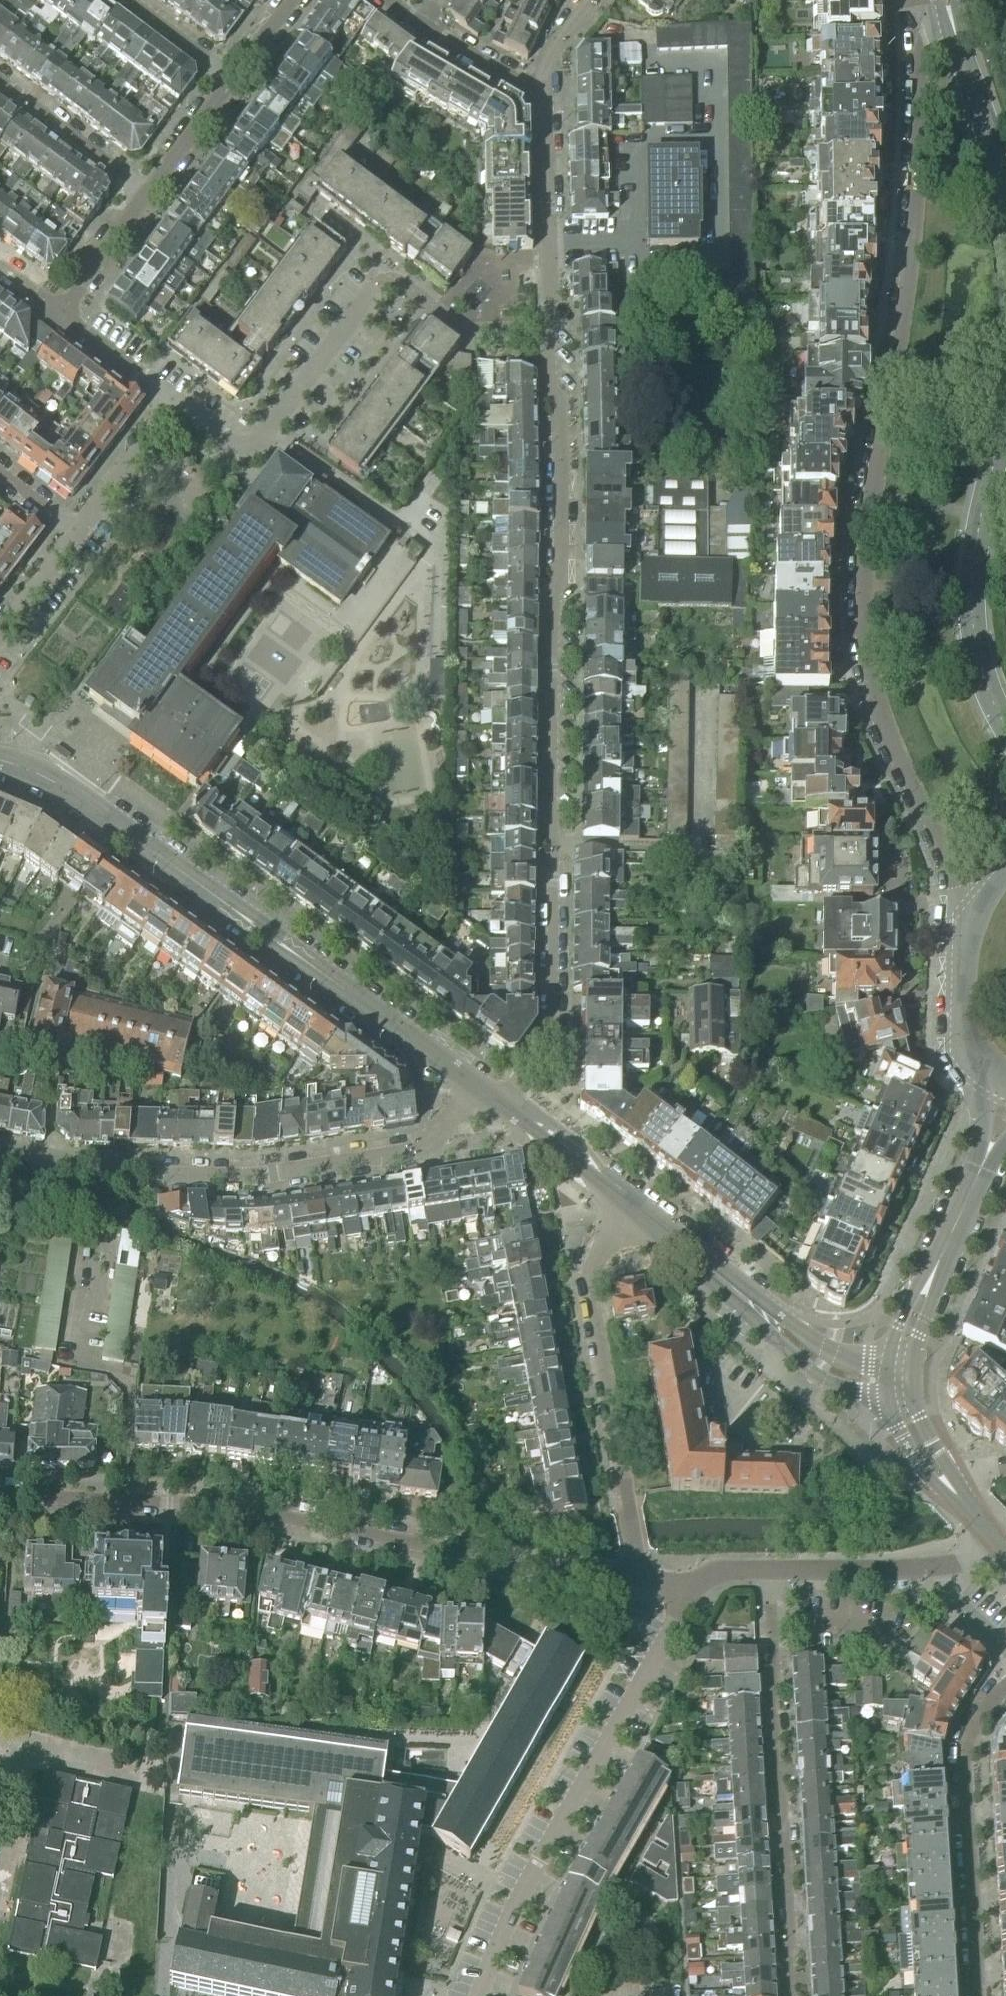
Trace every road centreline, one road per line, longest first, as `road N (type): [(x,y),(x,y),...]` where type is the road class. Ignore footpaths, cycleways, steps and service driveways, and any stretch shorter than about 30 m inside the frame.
road 1 (residential): [(943,0),(921,51),(913,214),(871,496),(866,634),(883,717),(971,920)]
road 2 (residential): [(549,245),(549,392),(559,406),(561,507),(561,566),(552,591),(552,1033),(500,1101)]
road 3 (residential): [(0,1495),(229,1507),(494,1558),(637,1576)]
road 4 (tertiary): [(0,760),(36,768),(84,801),(473,1081)]
road 5 (residential): [(0,1146),(135,1173),(271,1175),(429,1146),(473,1081)]
road 6 (residential): [(478,1995),(534,1864),(656,1661),(680,1592)]
road 7 (residential): [(637,1576),(586,1281),(598,1250),(632,1208)]
road 8 (residential): [(794,1995),(772,1619)]
road 9 (residential): [(975,1995),(961,1764),(973,1723),(1005,1688)]
road 10 (tertiary): [(1005,413),(981,514),(974,609),(987,677),(1005,717)]
road 11 (residential): [(176,404),(223,438),(251,444),(372,288)]
road 12 (residential): [(770,1569),(896,1571),(1005,1552)]
road 13 (tertiary): [(1005,195),(947,0)]
road 14 (residential): [(0,81),(149,194)]
road 15 (tertiary): [(500,1101),(632,1208)]
road 16 (tertiary): [(752,1302),(771,1332),(823,1379),(886,1391)]
road 17 (residential): [(78,532),(176,404)]
road 18 (residential): [(549,245),(544,85)]
road 19 (tertiary): [(971,920),(962,1022),(988,1071)]
road 20 (tertiary): [(632,1208),(752,1302)]
road 21 (tertiary): [(889,1359),(833,1351),(752,1302)]
road 22 (residential): [(149,194),(59,314)]
road 23 (residential): [(176,404),(59,314)]
road 24 (residential): [(544,85),(527,86),(419,23)]
road 25 (residential): [(233,80),(149,194)]
road 26 (residential): [(233,80),(129,0)]
road 27 (residential): [(0,634),(78,532)]
road 28 (tertiary): [(946,1251),(913,1295),(889,1359)]

